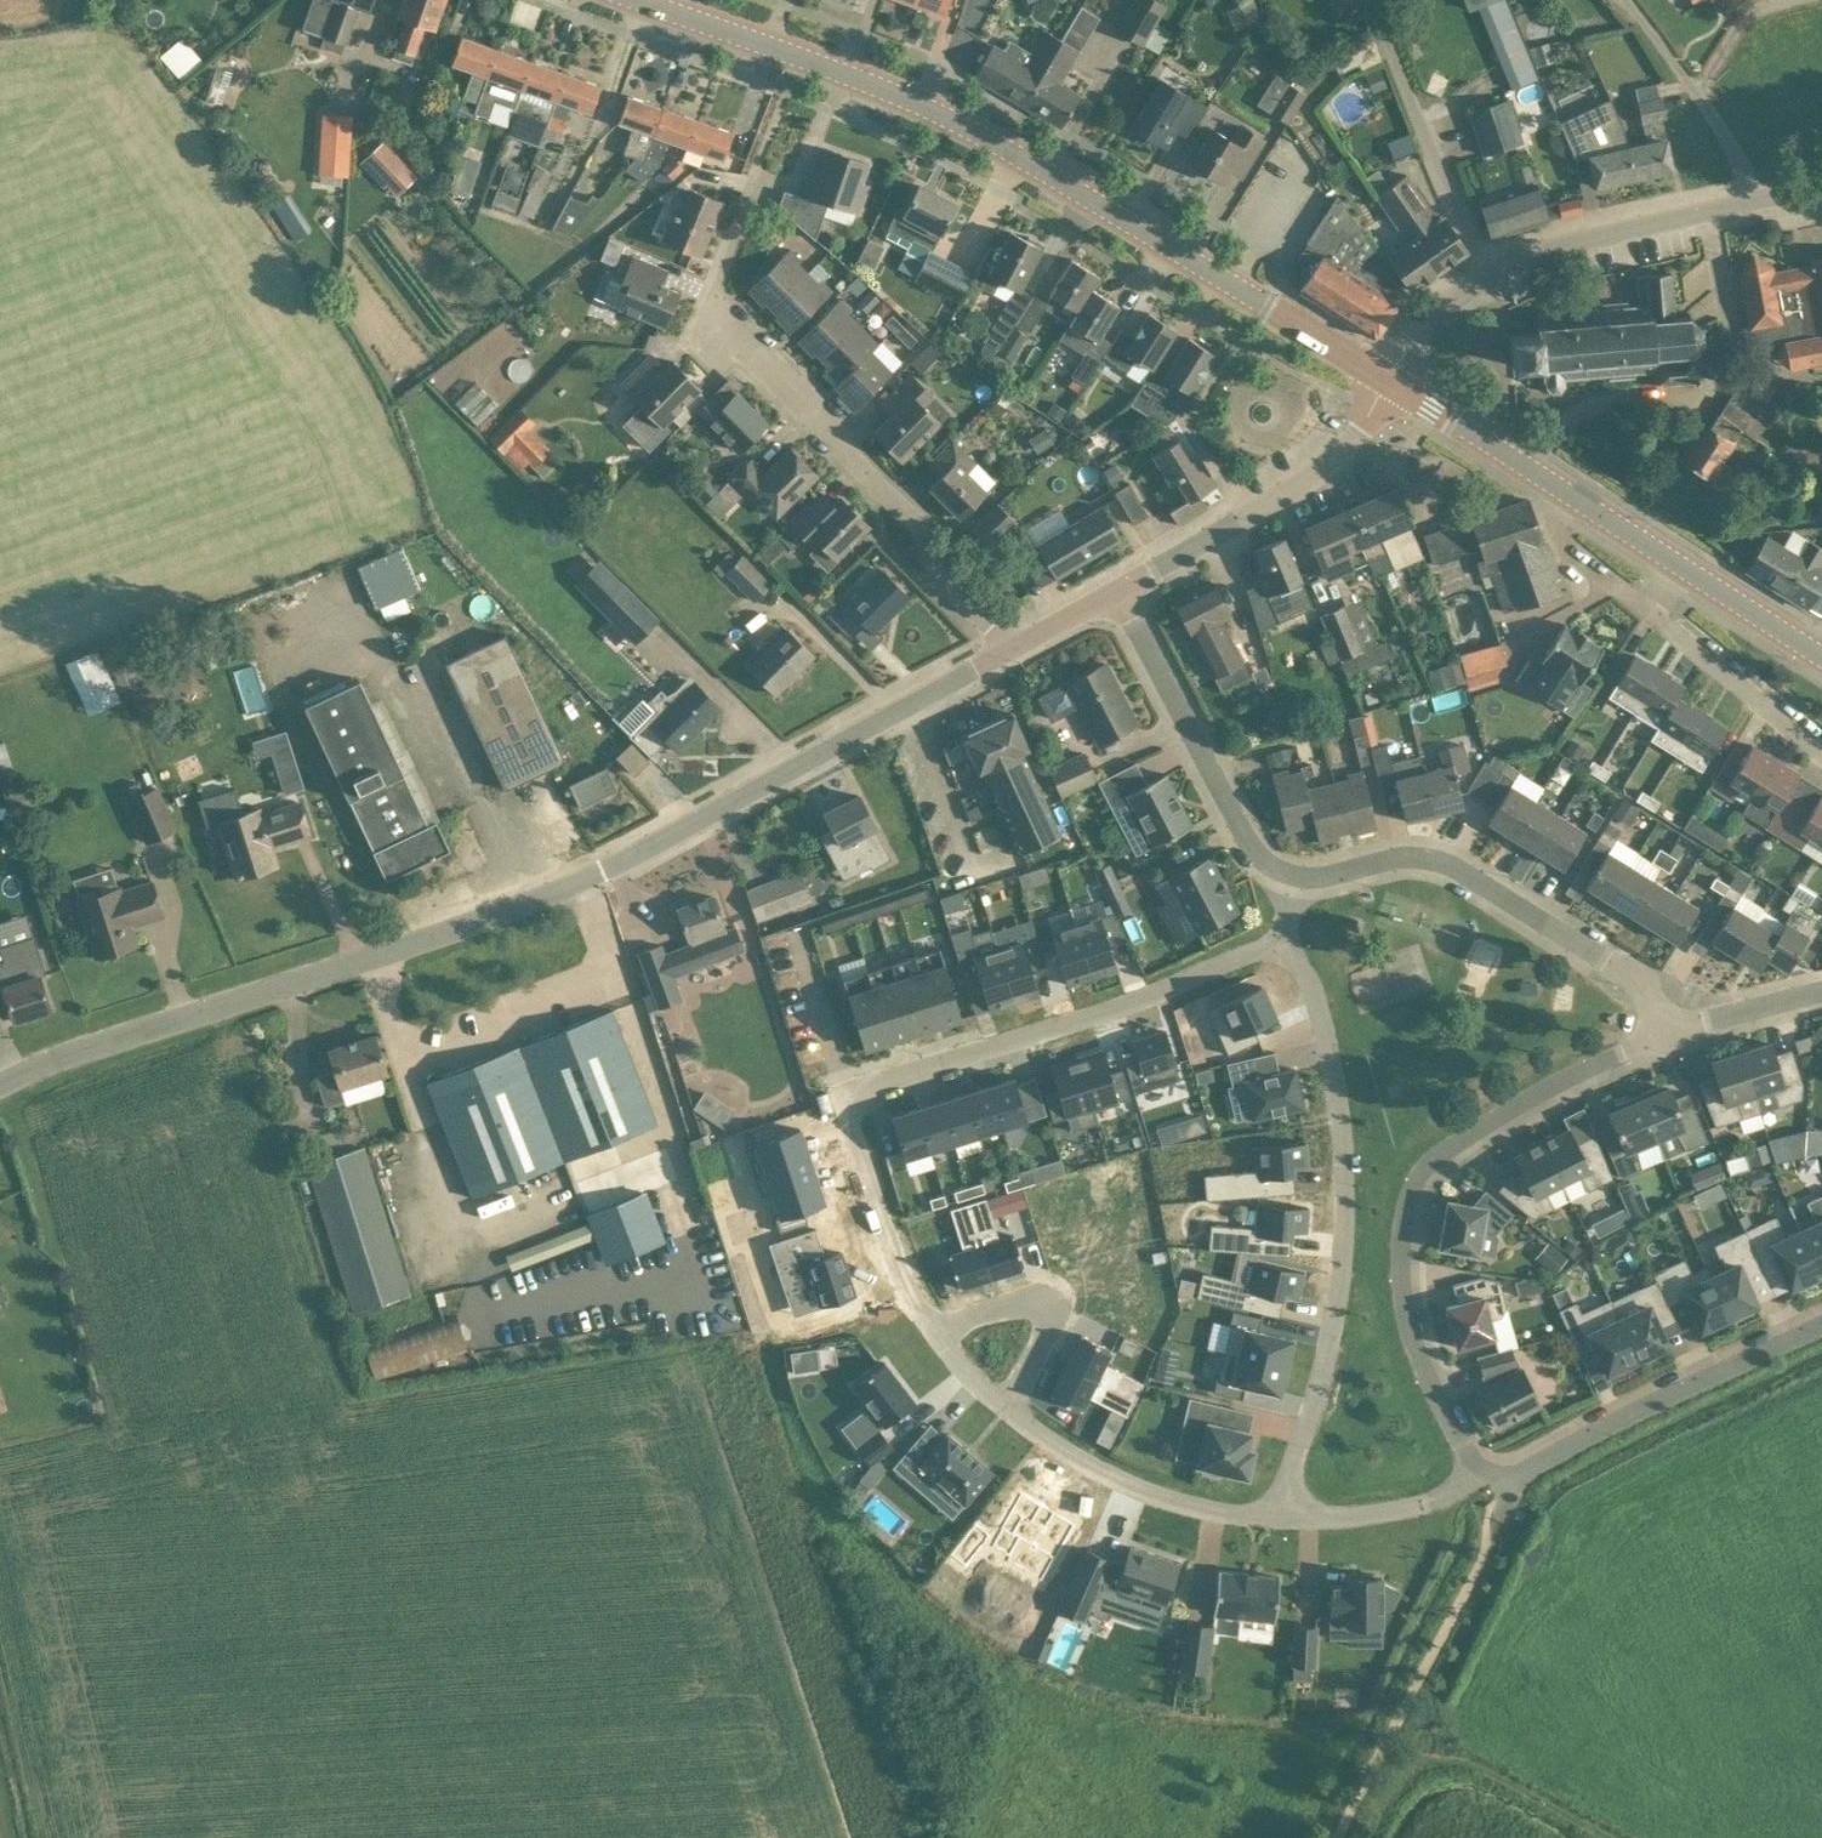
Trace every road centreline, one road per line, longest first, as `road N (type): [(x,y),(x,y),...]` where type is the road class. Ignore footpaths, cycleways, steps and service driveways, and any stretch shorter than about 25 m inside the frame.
road 1 (residential): [(0,1085),(86,1047),(417,941),(603,870),(1012,648)]
road 2 (tertiary): [(1390,384),(926,105),(639,0)]
road 3 (residential): [(843,1095),(904,1284),(961,1366),(1028,1429),(1106,1472),(1207,1511),(1284,1517)]
road 4 (residential): [(1480,1476),(1412,1336),(1400,1272),(1405,1204),(1428,1163),(1581,1070),(1667,1032)]
road 5 (residential): [(1285,936),(1328,1045),(1345,1156),(1344,1226),(1284,1517)]
road 6 (residential): [(1012,648),(932,566),(922,526),(834,441),(833,425),(707,305),(754,186)]
road 7 (residential): [(843,1095),(1022,1040),(1285,936)]
road 8 (residential): [(1667,1032),(1635,975),(1451,862),(1405,854),(1297,877)]
road 9 (residential): [(1480,1476),(1504,1481),(1821,1325)]
road 10 (residential): [(1486,278),(1579,242),(1821,186)]
road 11 (residential): [(1297,877),(1257,853),(1122,589)]
road 12 (residential): [(1122,589),(1317,475),(1373,409)]
road 13 (residential): [(1486,278),(1372,0)]
road 14 (residential): [(1652,612),(1821,755)]
road 15 (residential): [(1284,1517),(1352,1519),(1480,1476)]
road 16 (tertiary): [(1561,490),(1390,384)]
road 17 (tertiary): [(1821,658),(1681,568)]
road 18 (residential): [(1561,490),(1566,544),(1652,612)]
road 19 (residential): [(1821,991),(1667,1032)]
road 20 (tertiary): [(1681,568),(1561,490)]
road 21 (residential): [(1012,648),(1122,589)]

